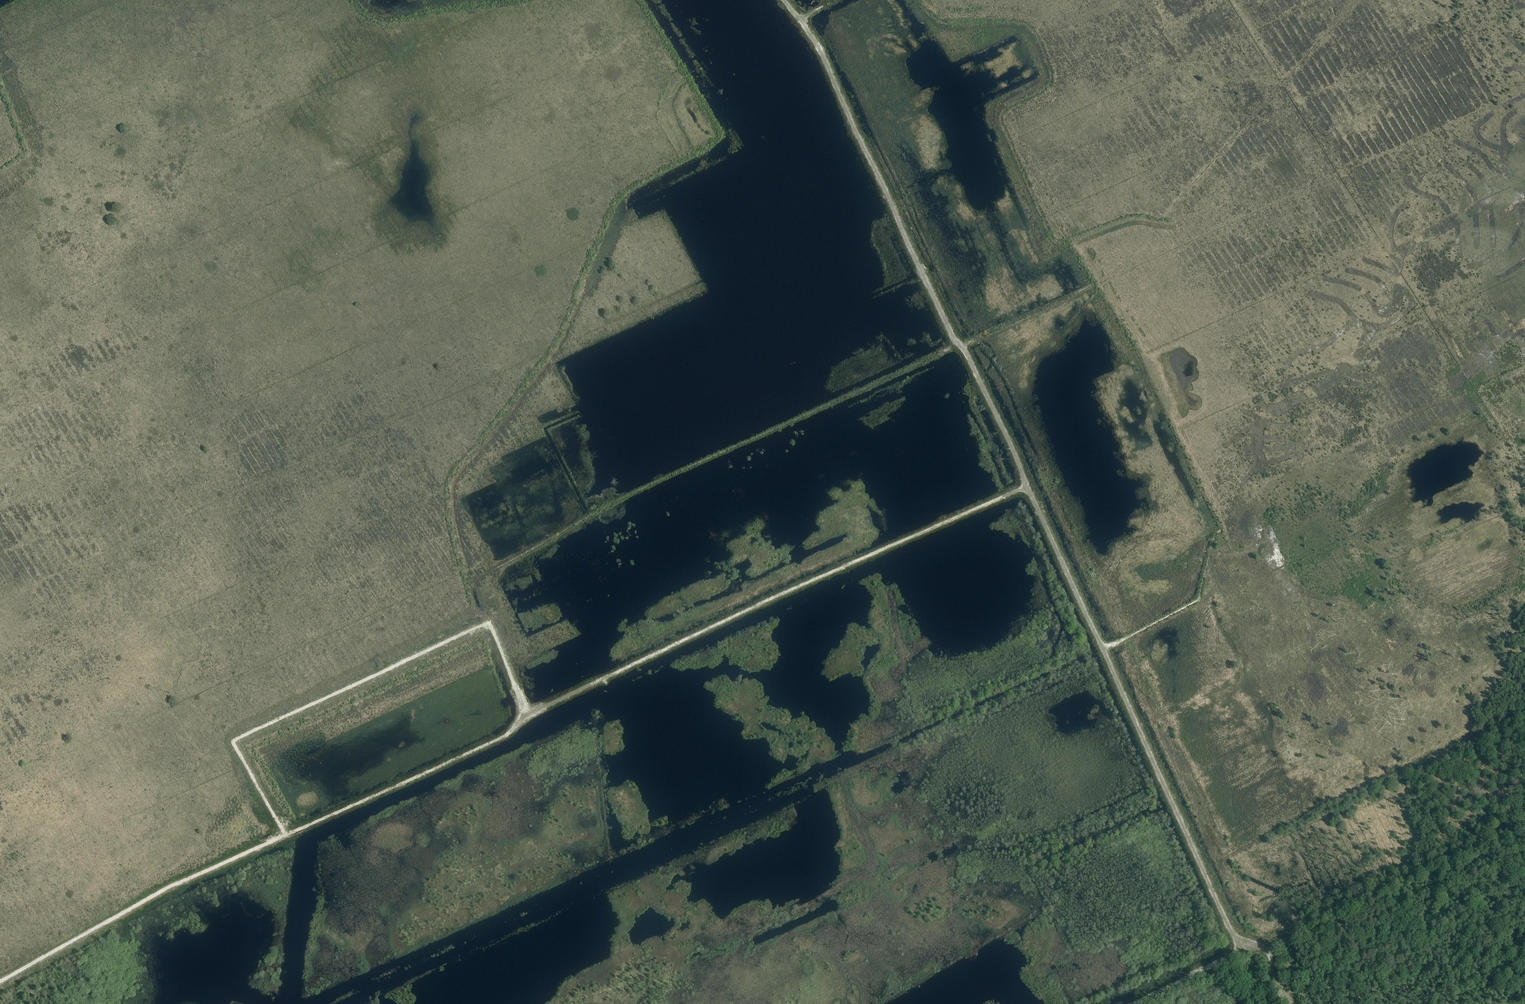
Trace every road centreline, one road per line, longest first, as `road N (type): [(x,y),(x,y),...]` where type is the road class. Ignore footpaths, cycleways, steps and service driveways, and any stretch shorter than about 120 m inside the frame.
road 1 (track): [(1291,1003),(1268,953),(1234,935),(979,379),(814,41),(782,0)]
road 2 (track): [(1093,285),(669,476),(469,582)]

